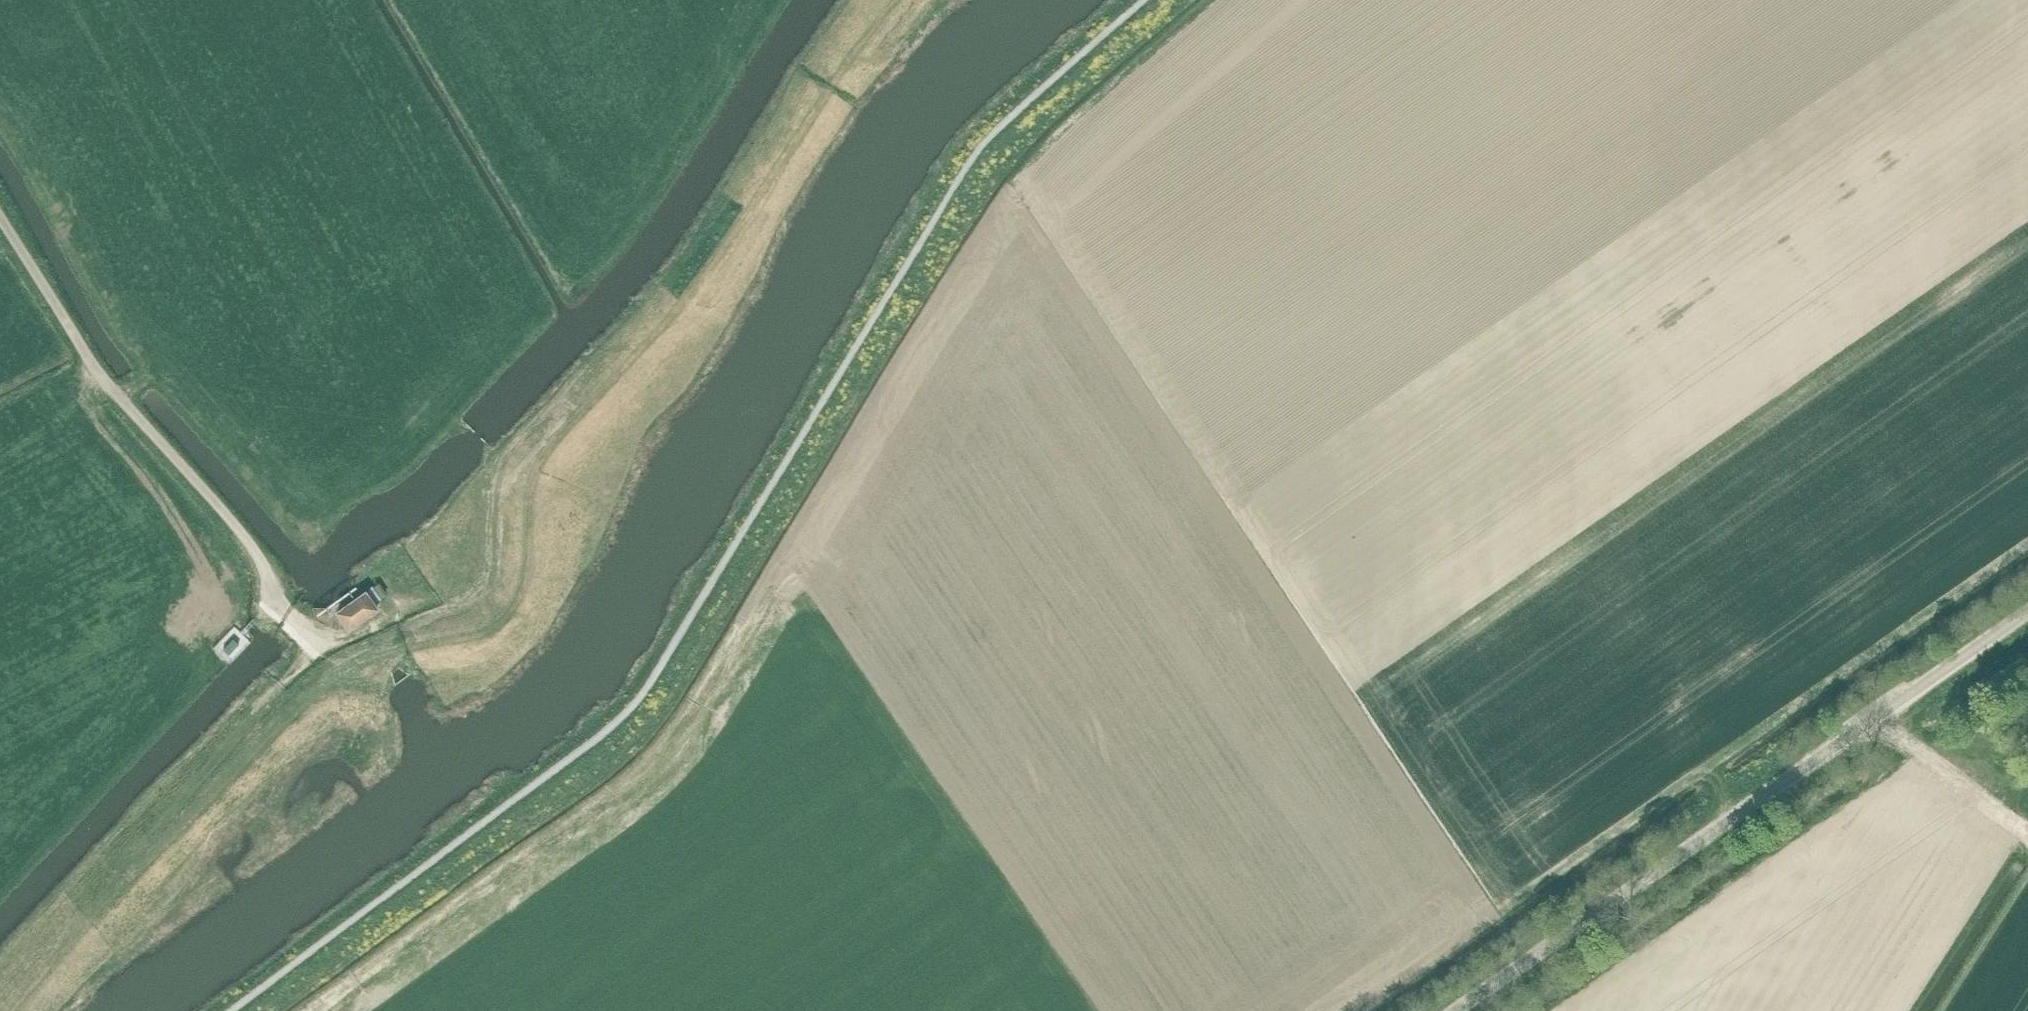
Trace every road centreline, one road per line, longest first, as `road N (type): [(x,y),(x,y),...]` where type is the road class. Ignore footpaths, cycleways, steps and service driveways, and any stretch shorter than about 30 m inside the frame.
road 1 (unclassified): [(1455,1010),(2027,612)]
road 2 (unclassified): [(289,616),(245,539),(89,358),(0,217)]
road 3 (track): [(87,941),(92,907),(316,642)]

